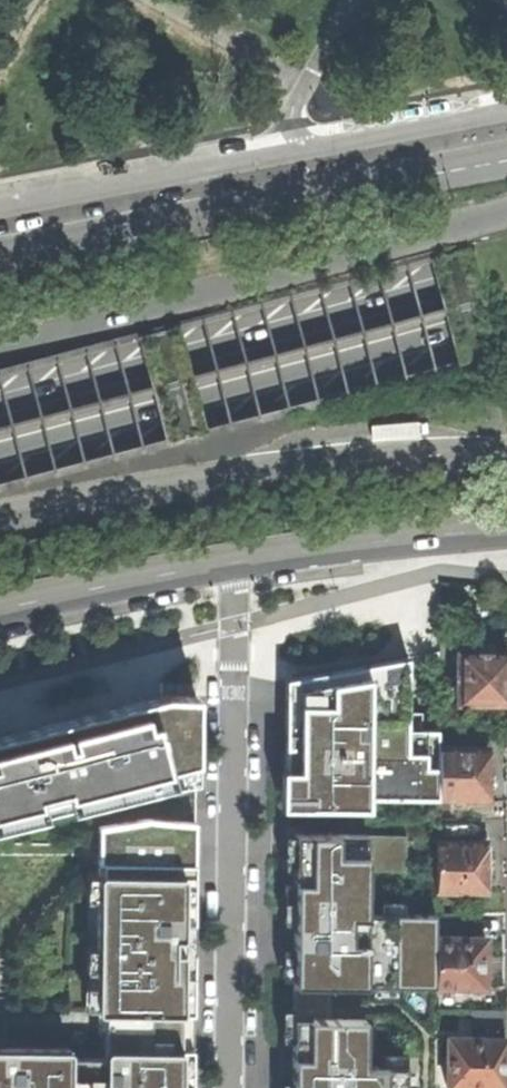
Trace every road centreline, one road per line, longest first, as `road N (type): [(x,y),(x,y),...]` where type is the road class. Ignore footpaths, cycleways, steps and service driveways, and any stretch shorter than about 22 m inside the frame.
road 1 (residential): [(228,1087),(235,560)]
road 2 (trunk): [(506,267),(0,406)]
road 3 (trunk): [(0,455),(506,320)]
road 4 (primary): [(503,224),(0,351)]
road 5 (secondary): [(506,158),(0,256)]
road 6 (secondary): [(0,520),(273,474),(506,452)]
road 7 (secondary): [(235,560),(506,528)]
road 8 (secondary): [(0,606),(235,560)]

